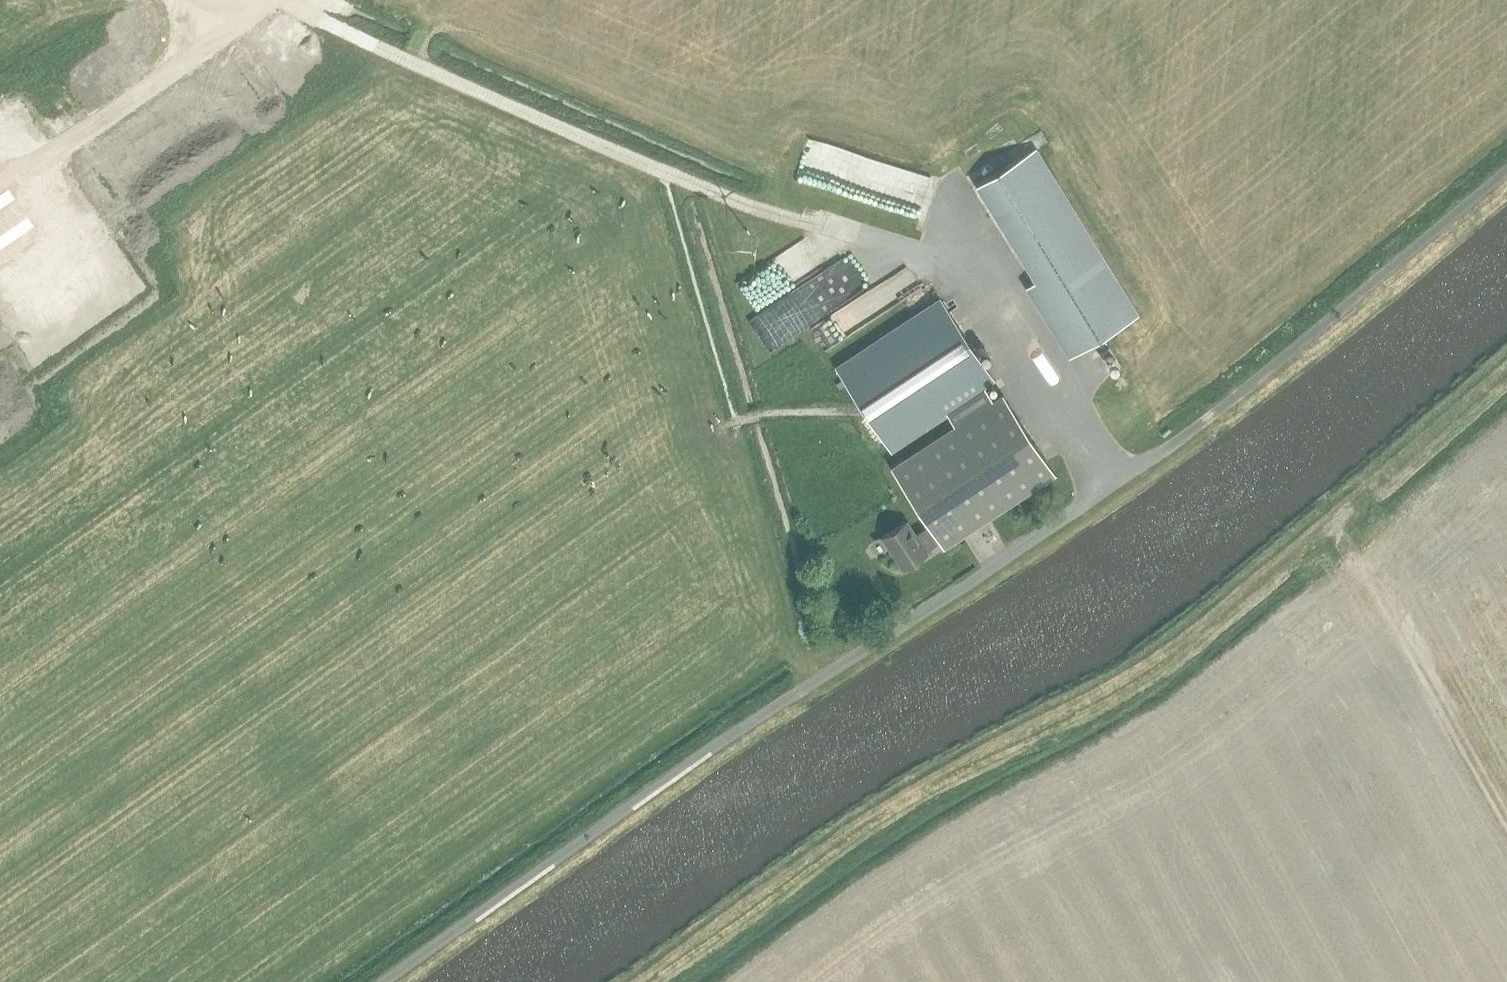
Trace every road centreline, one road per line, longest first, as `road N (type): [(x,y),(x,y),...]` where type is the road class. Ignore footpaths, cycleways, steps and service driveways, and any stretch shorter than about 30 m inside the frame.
road 1 (unclassified): [(386,981),(708,752),(1200,425),(1506,172)]

